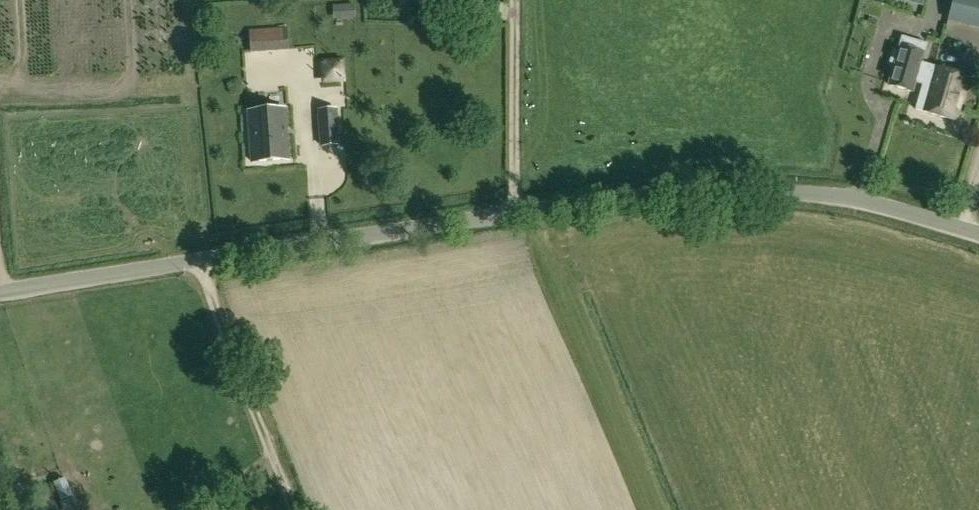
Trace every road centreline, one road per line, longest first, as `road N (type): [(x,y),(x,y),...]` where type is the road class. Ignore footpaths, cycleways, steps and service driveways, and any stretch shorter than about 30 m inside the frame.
road 1 (unclassified): [(978,238),(855,202),(744,184),(0,292)]
road 2 (track): [(514,0),(514,212)]

